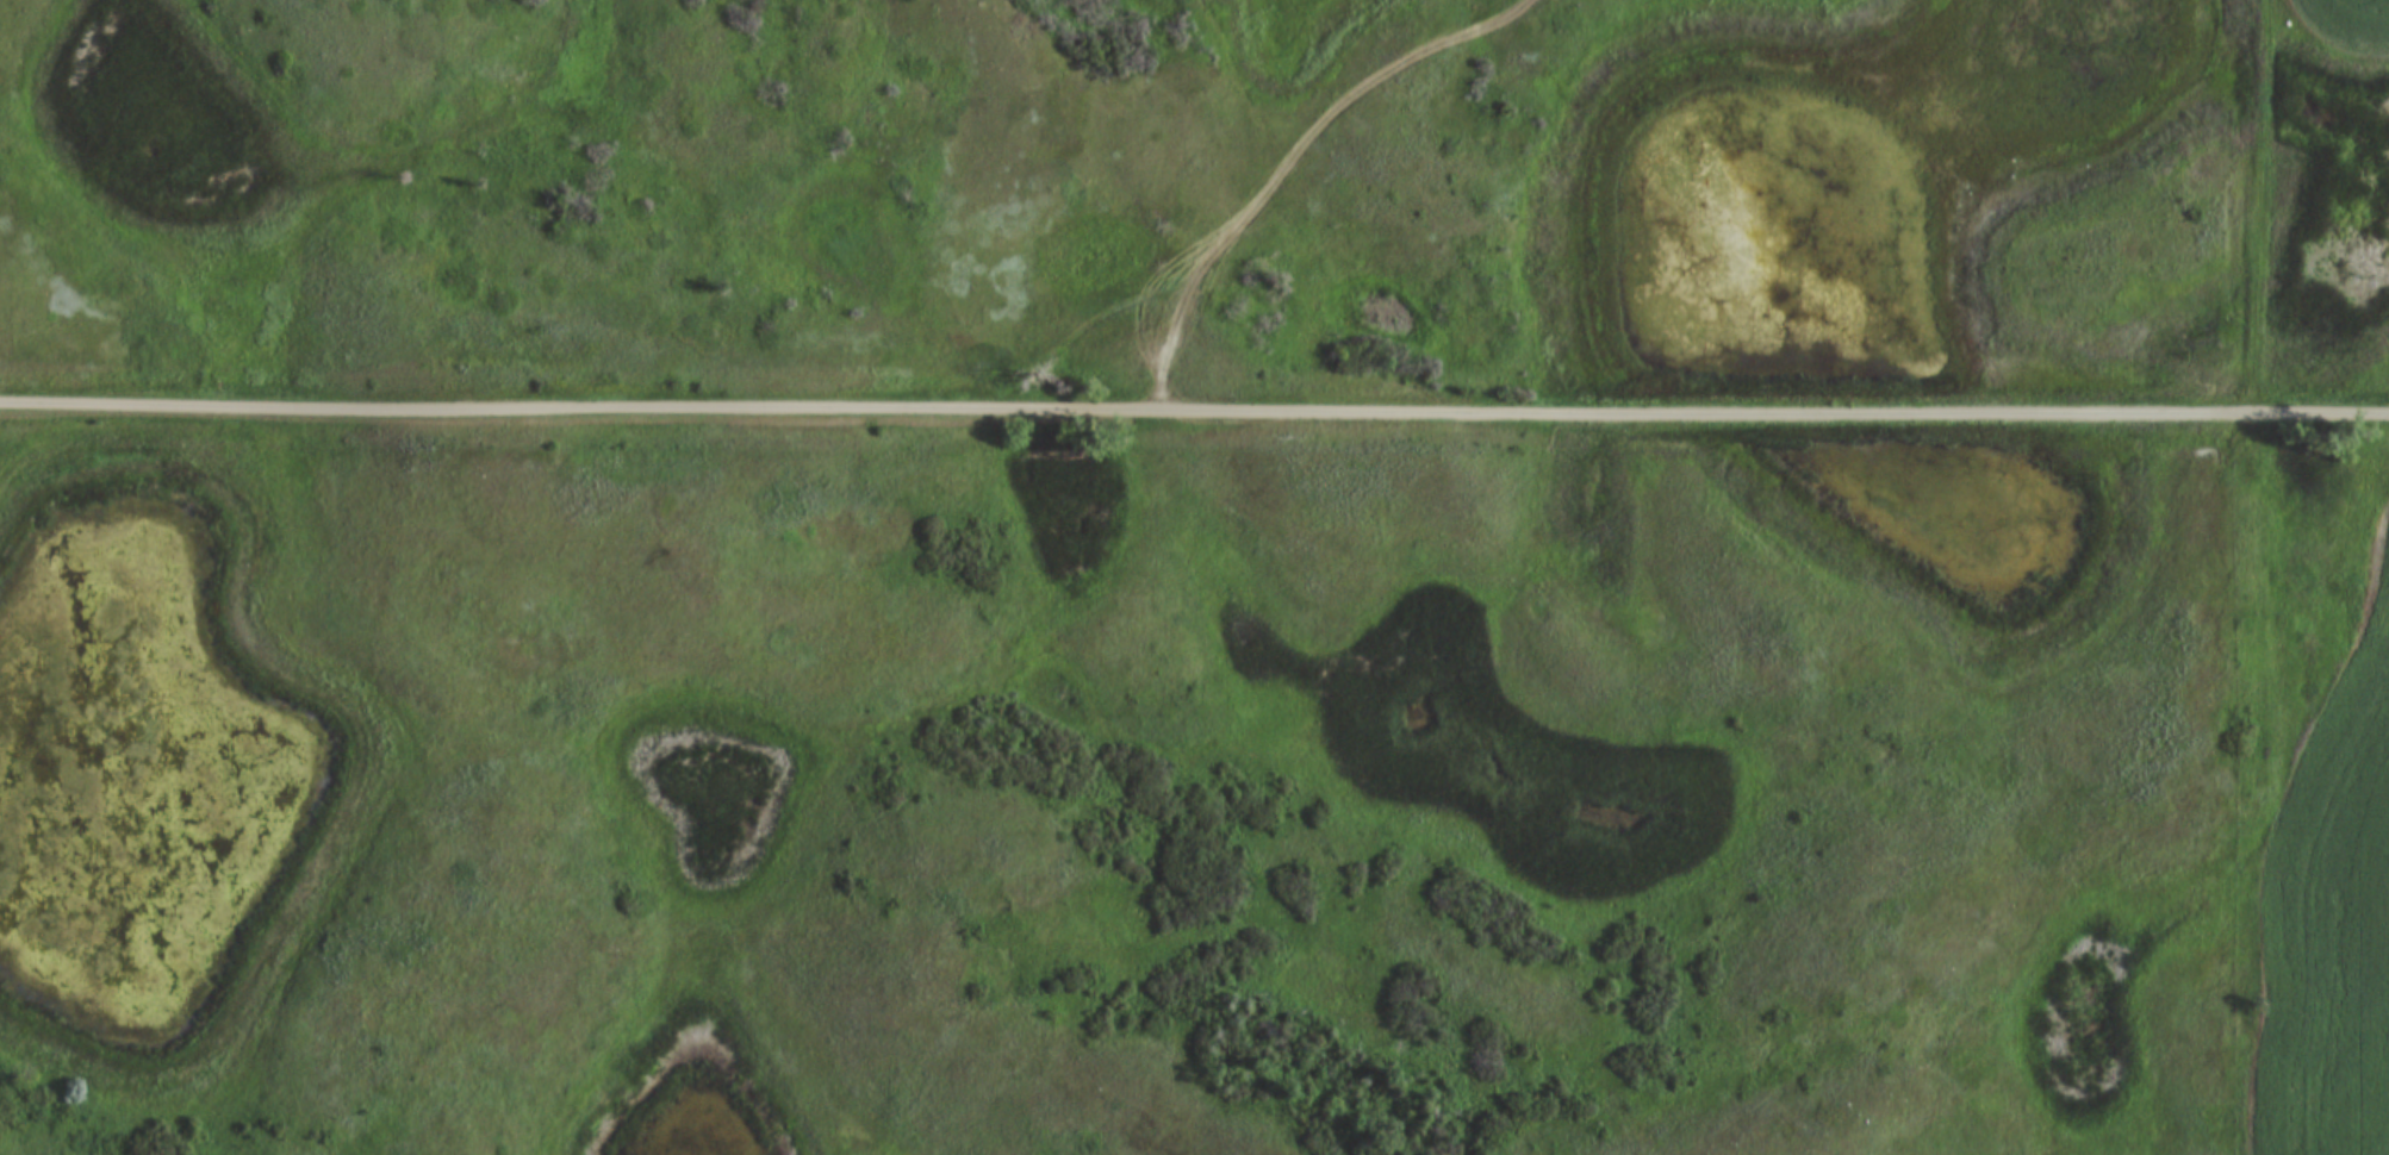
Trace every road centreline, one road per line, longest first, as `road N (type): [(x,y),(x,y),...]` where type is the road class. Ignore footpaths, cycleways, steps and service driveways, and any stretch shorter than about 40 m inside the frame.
road 1 (residential): [(2388,412),(1595,414),(0,400)]
road 2 (track): [(1164,411),(1168,351),(1264,176),(1268,151),(1206,0)]

